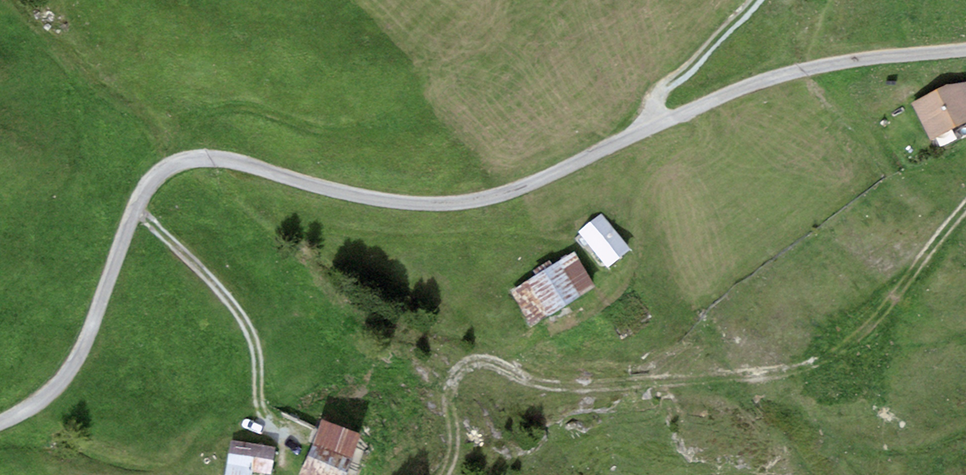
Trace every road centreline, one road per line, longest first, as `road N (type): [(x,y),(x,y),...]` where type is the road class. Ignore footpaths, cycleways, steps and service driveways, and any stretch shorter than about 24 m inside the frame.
road 1 (track): [(0,420),(45,399),(72,370),(131,221),(163,168),(194,155),(384,201),(489,203),(812,63),(965,50)]
road 2 (track): [(445,474),(454,451),(451,383),(465,366),(555,385),(769,377),(805,367),(828,358),(879,312),(965,205)]
road 3 (track): [(262,409),(256,332),(140,207)]
road 4 (track): [(658,129),(662,96),(752,0)]

